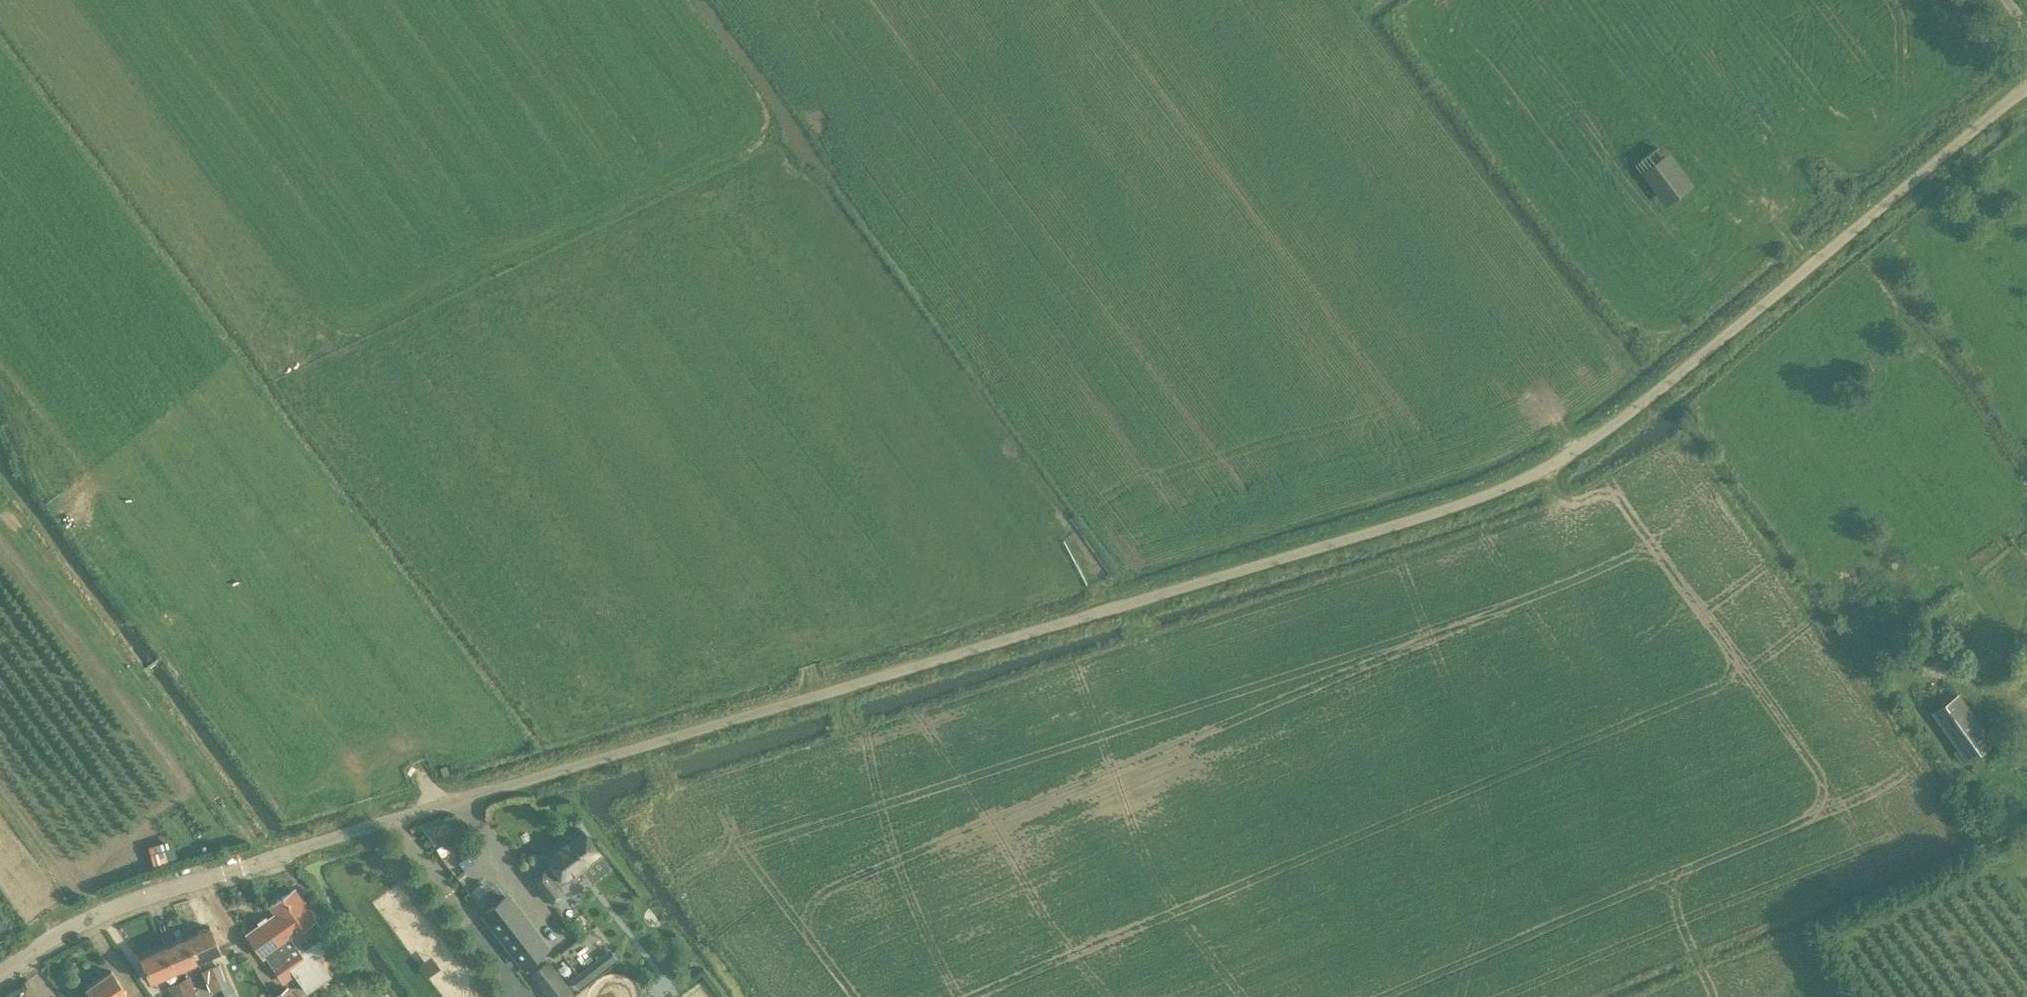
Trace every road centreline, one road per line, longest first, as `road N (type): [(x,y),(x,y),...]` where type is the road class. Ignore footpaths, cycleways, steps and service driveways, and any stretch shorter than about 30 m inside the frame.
road 1 (unclassified): [(0,977),(75,929),(317,843),(1534,476),(1570,458),(2026,88)]

